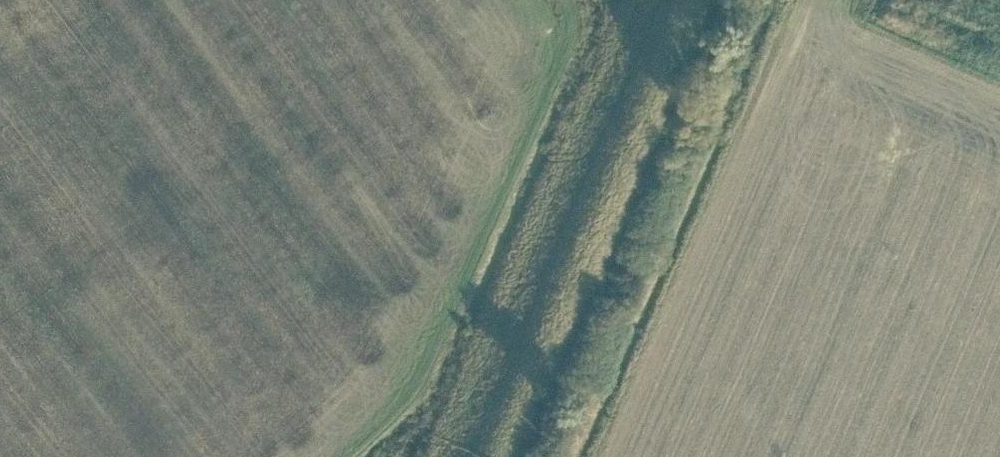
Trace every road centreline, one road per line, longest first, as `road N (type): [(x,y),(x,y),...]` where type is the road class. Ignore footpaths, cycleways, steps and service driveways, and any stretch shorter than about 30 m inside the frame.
road 1 (track): [(778,0),(587,456)]

